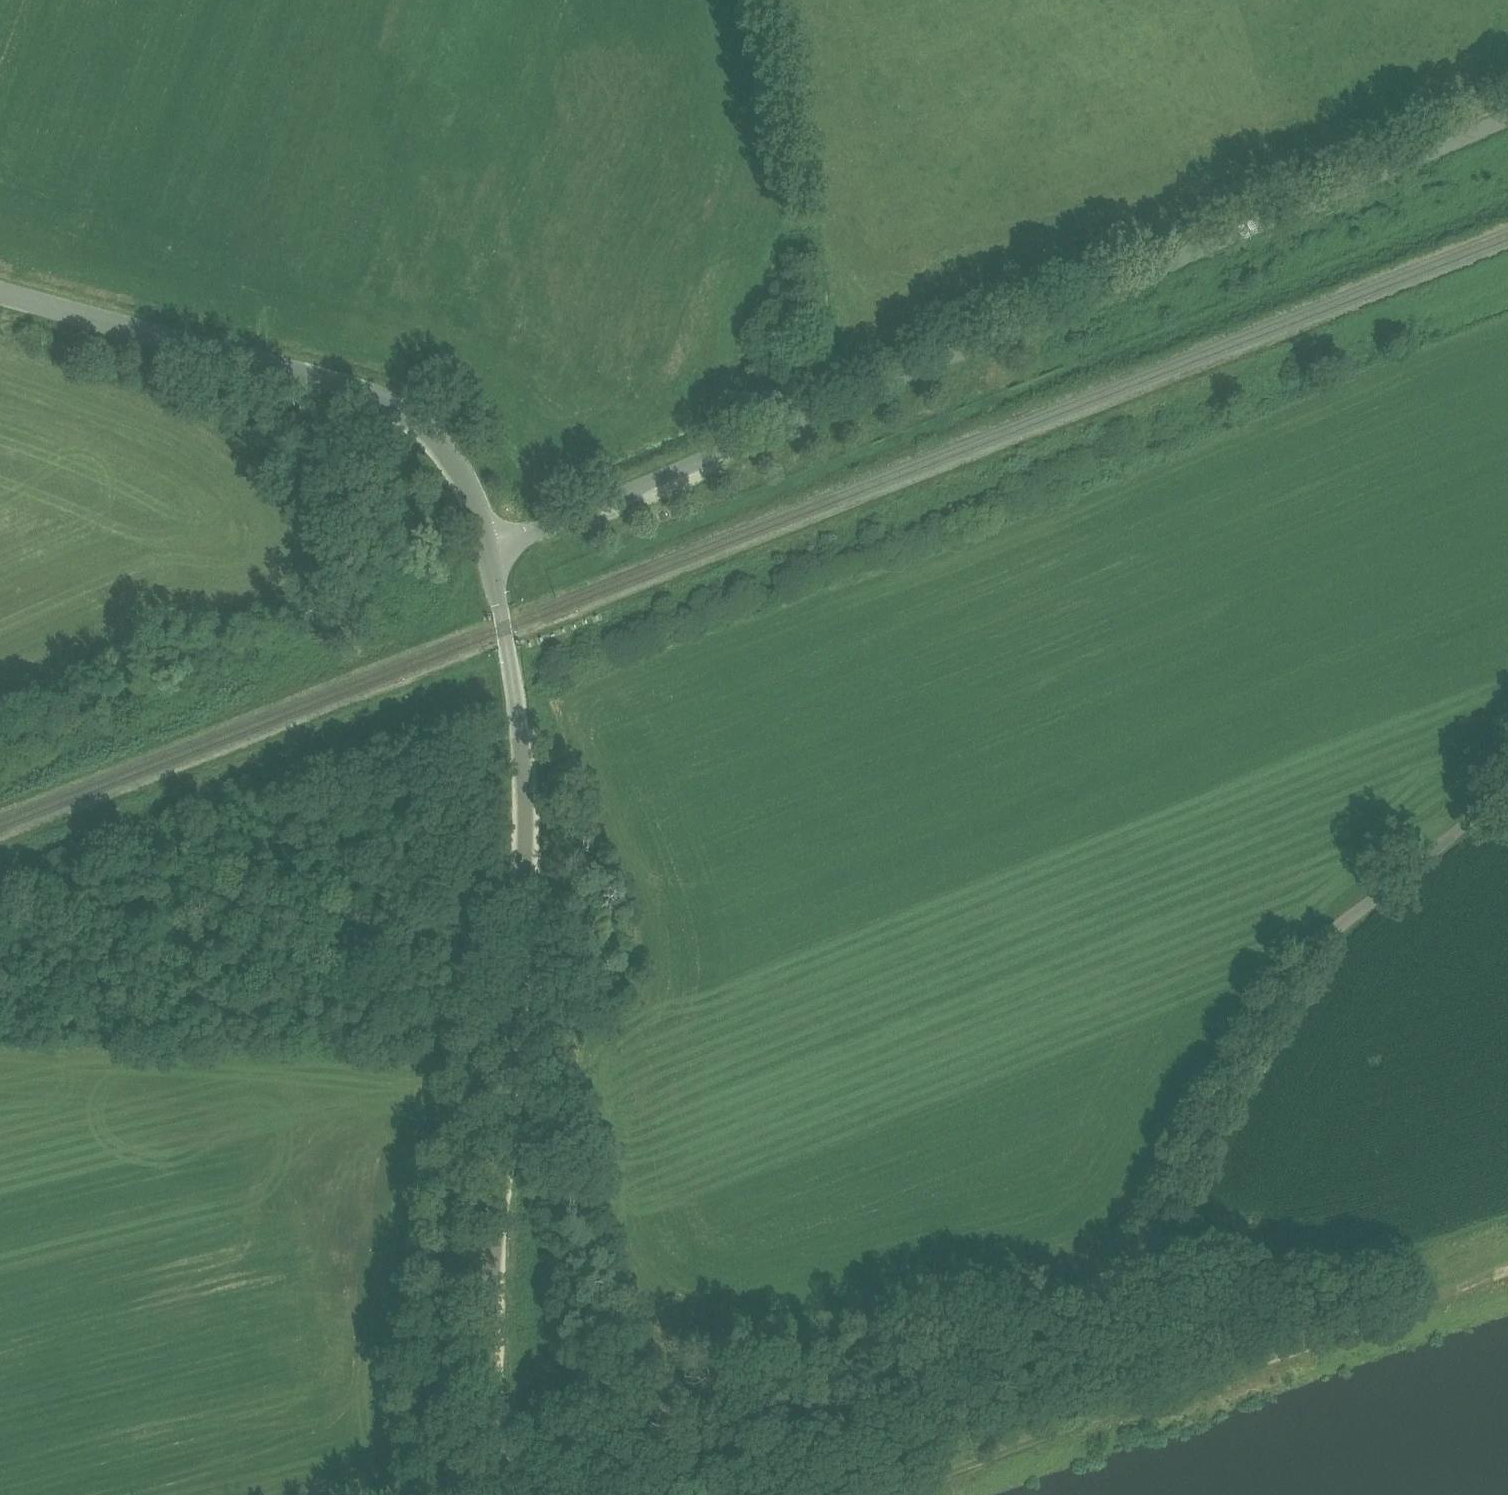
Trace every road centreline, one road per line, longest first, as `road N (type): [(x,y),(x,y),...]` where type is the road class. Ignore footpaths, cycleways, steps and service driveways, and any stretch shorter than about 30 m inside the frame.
road 1 (unclassified): [(496,1468),(1060,1298),(1118,1273),(1155,1237),(1230,1081),(1308,960),(1340,923),(1507,796)]
road 2 (unclassified): [(491,548),(1507,121)]
road 3 (unclassified): [(496,1468),(488,1353),(525,849),(516,700),(491,548)]
road 4 (unclassified): [(491,548),(443,451),(412,420),(371,403),(0,320)]
road 5 (track): [(1242,1364),(1265,1368),(1507,1279)]
road 6 (track): [(1118,1273),(1190,1299),(1242,1364)]

